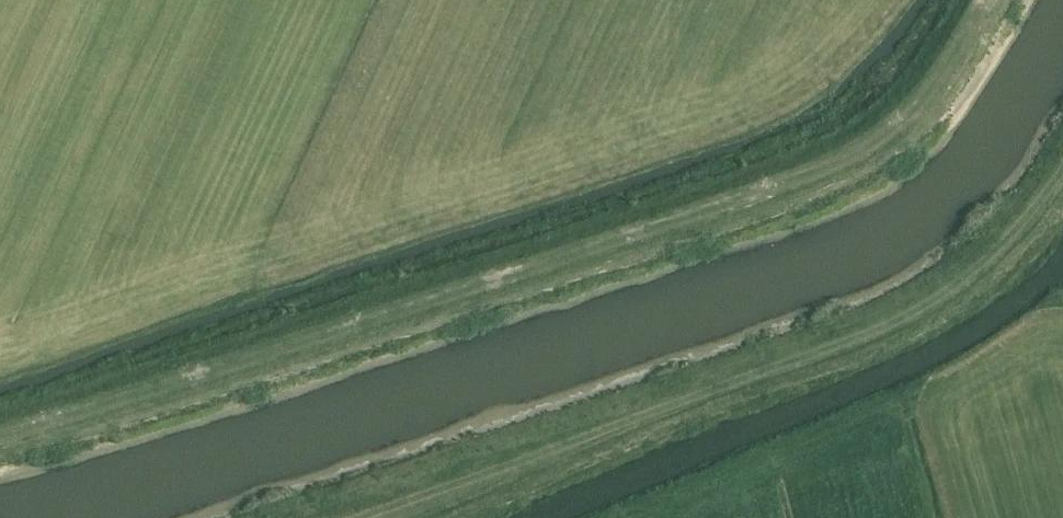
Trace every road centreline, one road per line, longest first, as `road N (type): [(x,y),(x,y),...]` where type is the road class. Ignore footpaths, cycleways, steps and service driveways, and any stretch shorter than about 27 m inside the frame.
road 1 (track): [(991,0),(946,70),(882,135),(815,174),(0,442)]
road 2 (track): [(1062,187),(990,267),(869,333),(347,517)]

